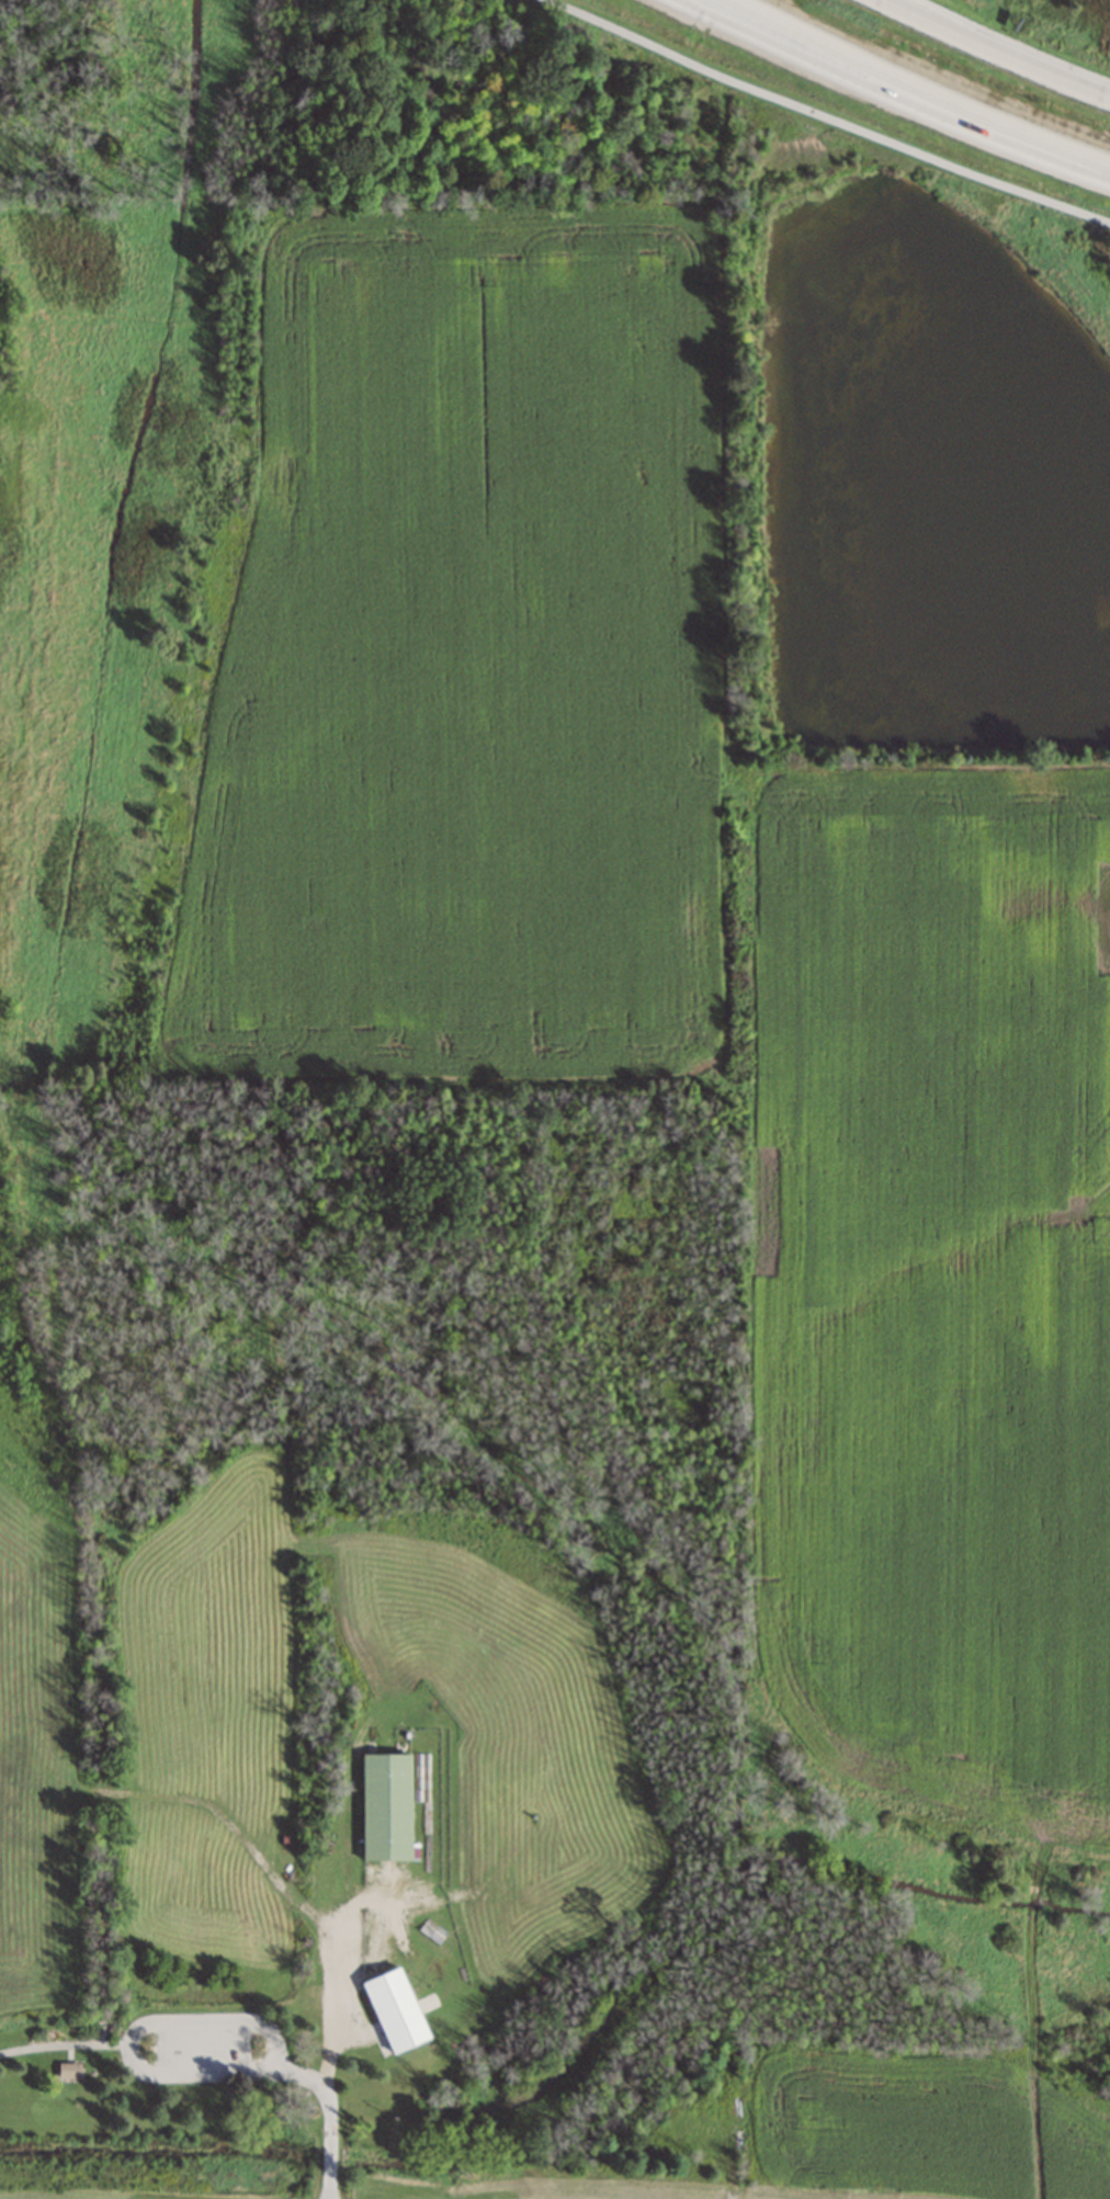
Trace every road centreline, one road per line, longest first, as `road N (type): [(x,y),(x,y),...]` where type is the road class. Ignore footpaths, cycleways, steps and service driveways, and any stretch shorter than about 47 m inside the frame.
road 1 (trunk): [(678,0),(1109,182)]
road 2 (trunk): [(728,0),(1109,165)]
road 3 (trunk): [(1109,97),(881,0)]

